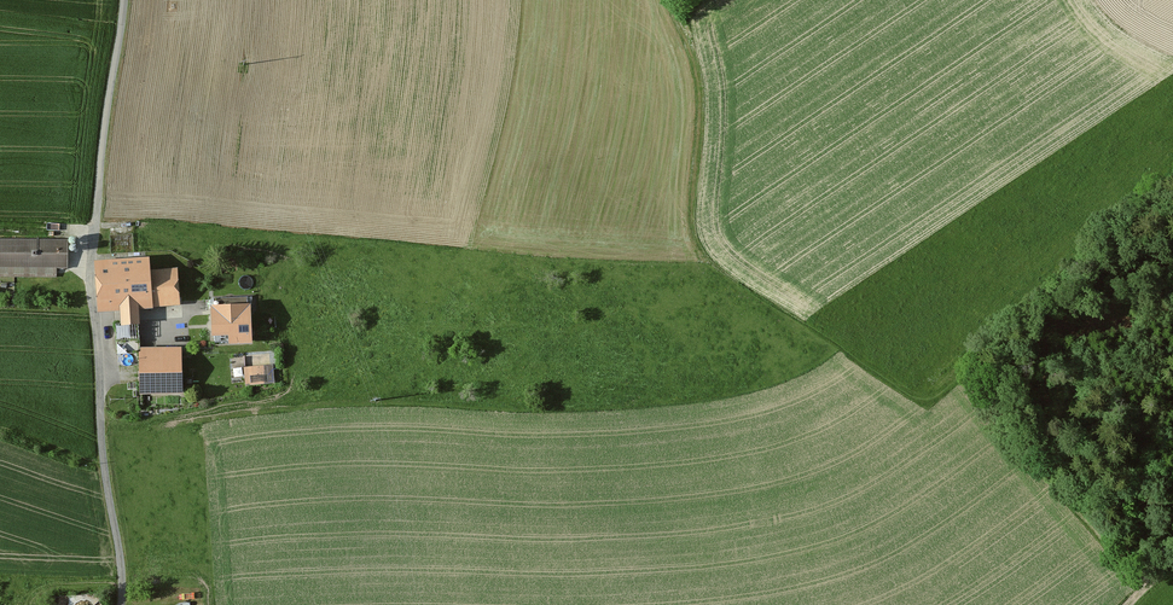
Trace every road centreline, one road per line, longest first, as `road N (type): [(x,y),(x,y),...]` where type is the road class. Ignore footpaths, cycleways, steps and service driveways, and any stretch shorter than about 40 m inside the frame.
road 1 (track): [(957,371),(926,393),(911,392),(709,263),(693,203),(701,83),(674,0)]
road 2 (track): [(1172,398),(1096,378),(1058,386),(991,357),(957,371)]

